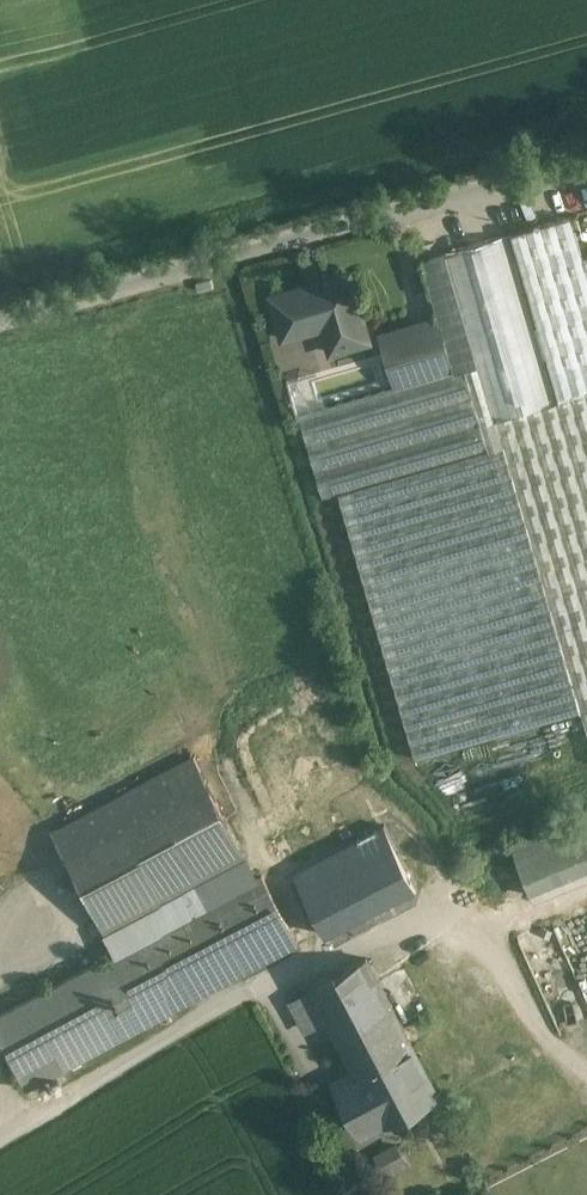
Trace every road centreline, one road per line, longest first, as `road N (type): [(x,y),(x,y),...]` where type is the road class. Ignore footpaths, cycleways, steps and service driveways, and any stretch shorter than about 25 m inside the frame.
road 1 (unclassified): [(586,153),(0,317)]

